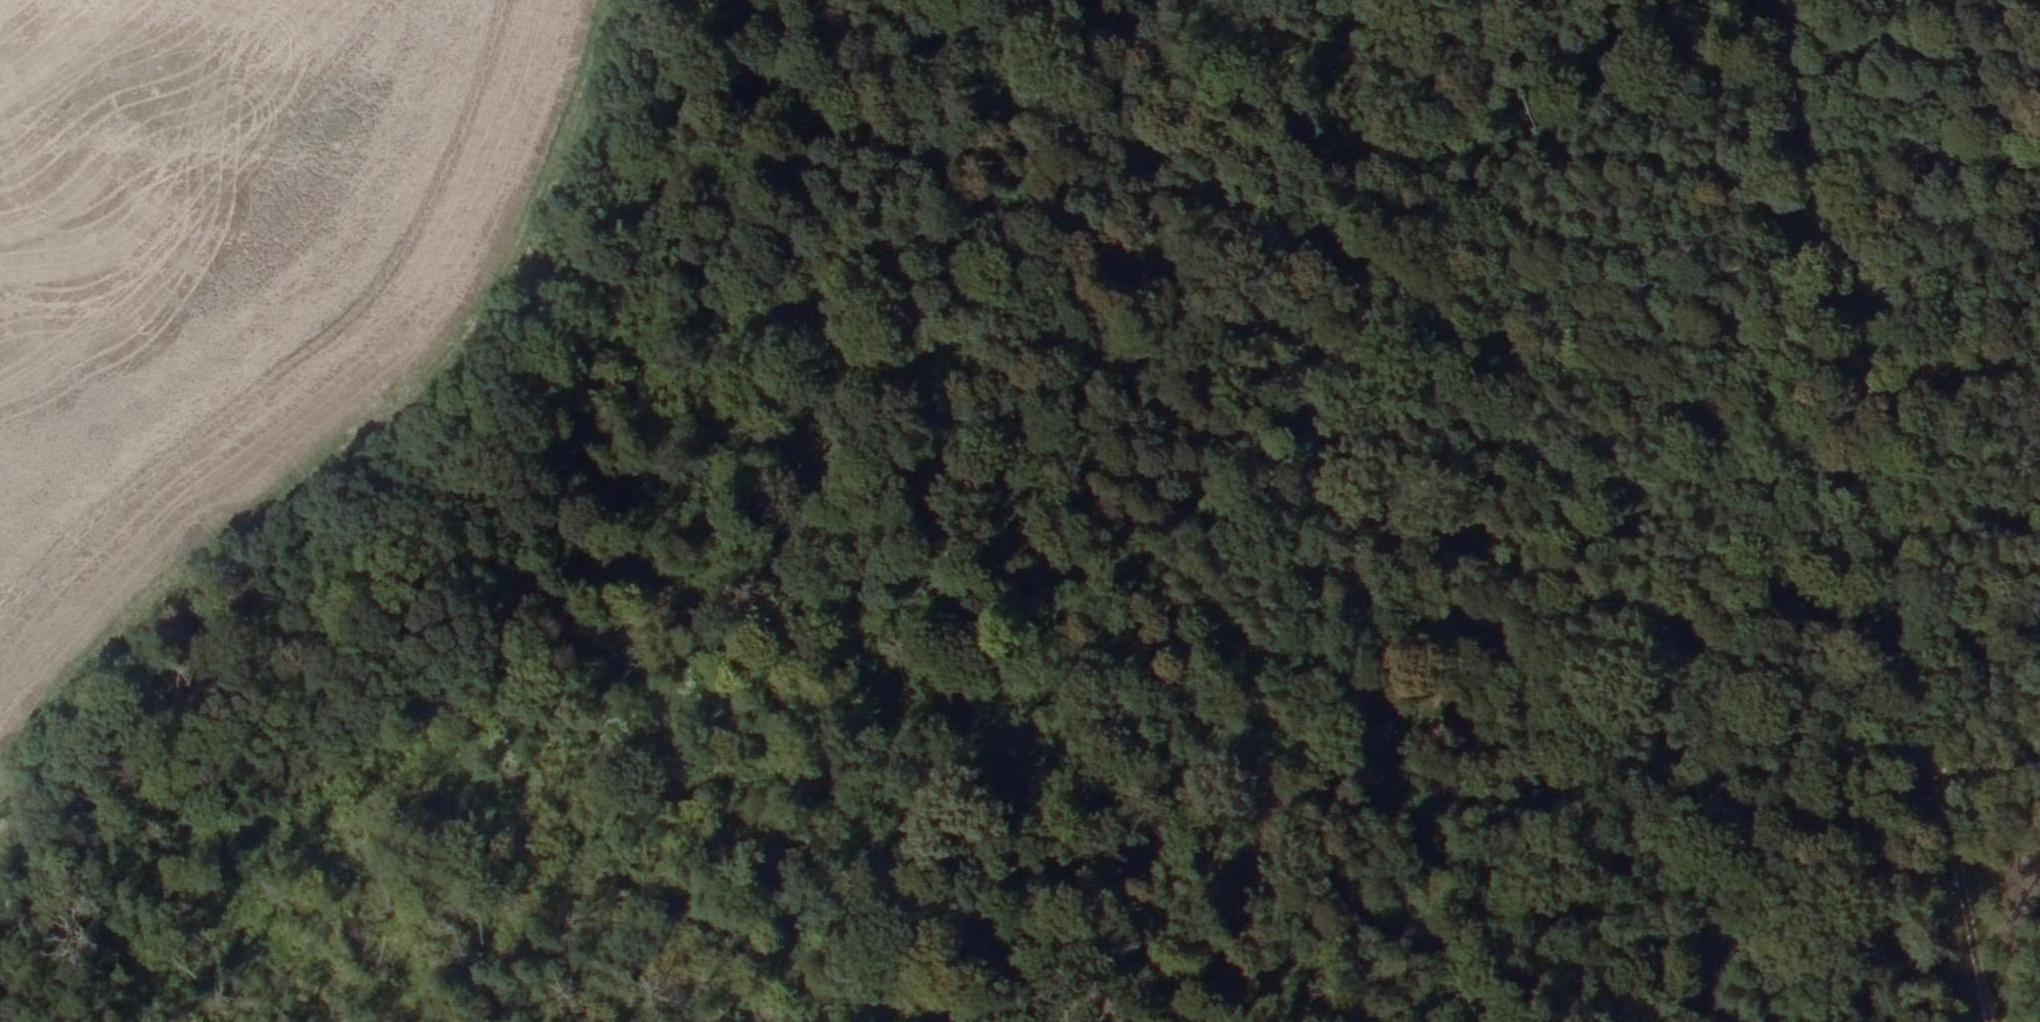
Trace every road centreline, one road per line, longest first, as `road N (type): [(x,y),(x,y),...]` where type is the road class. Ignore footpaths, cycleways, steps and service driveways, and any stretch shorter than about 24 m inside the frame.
road 1 (track): [(1804,0),(2008,1021)]

